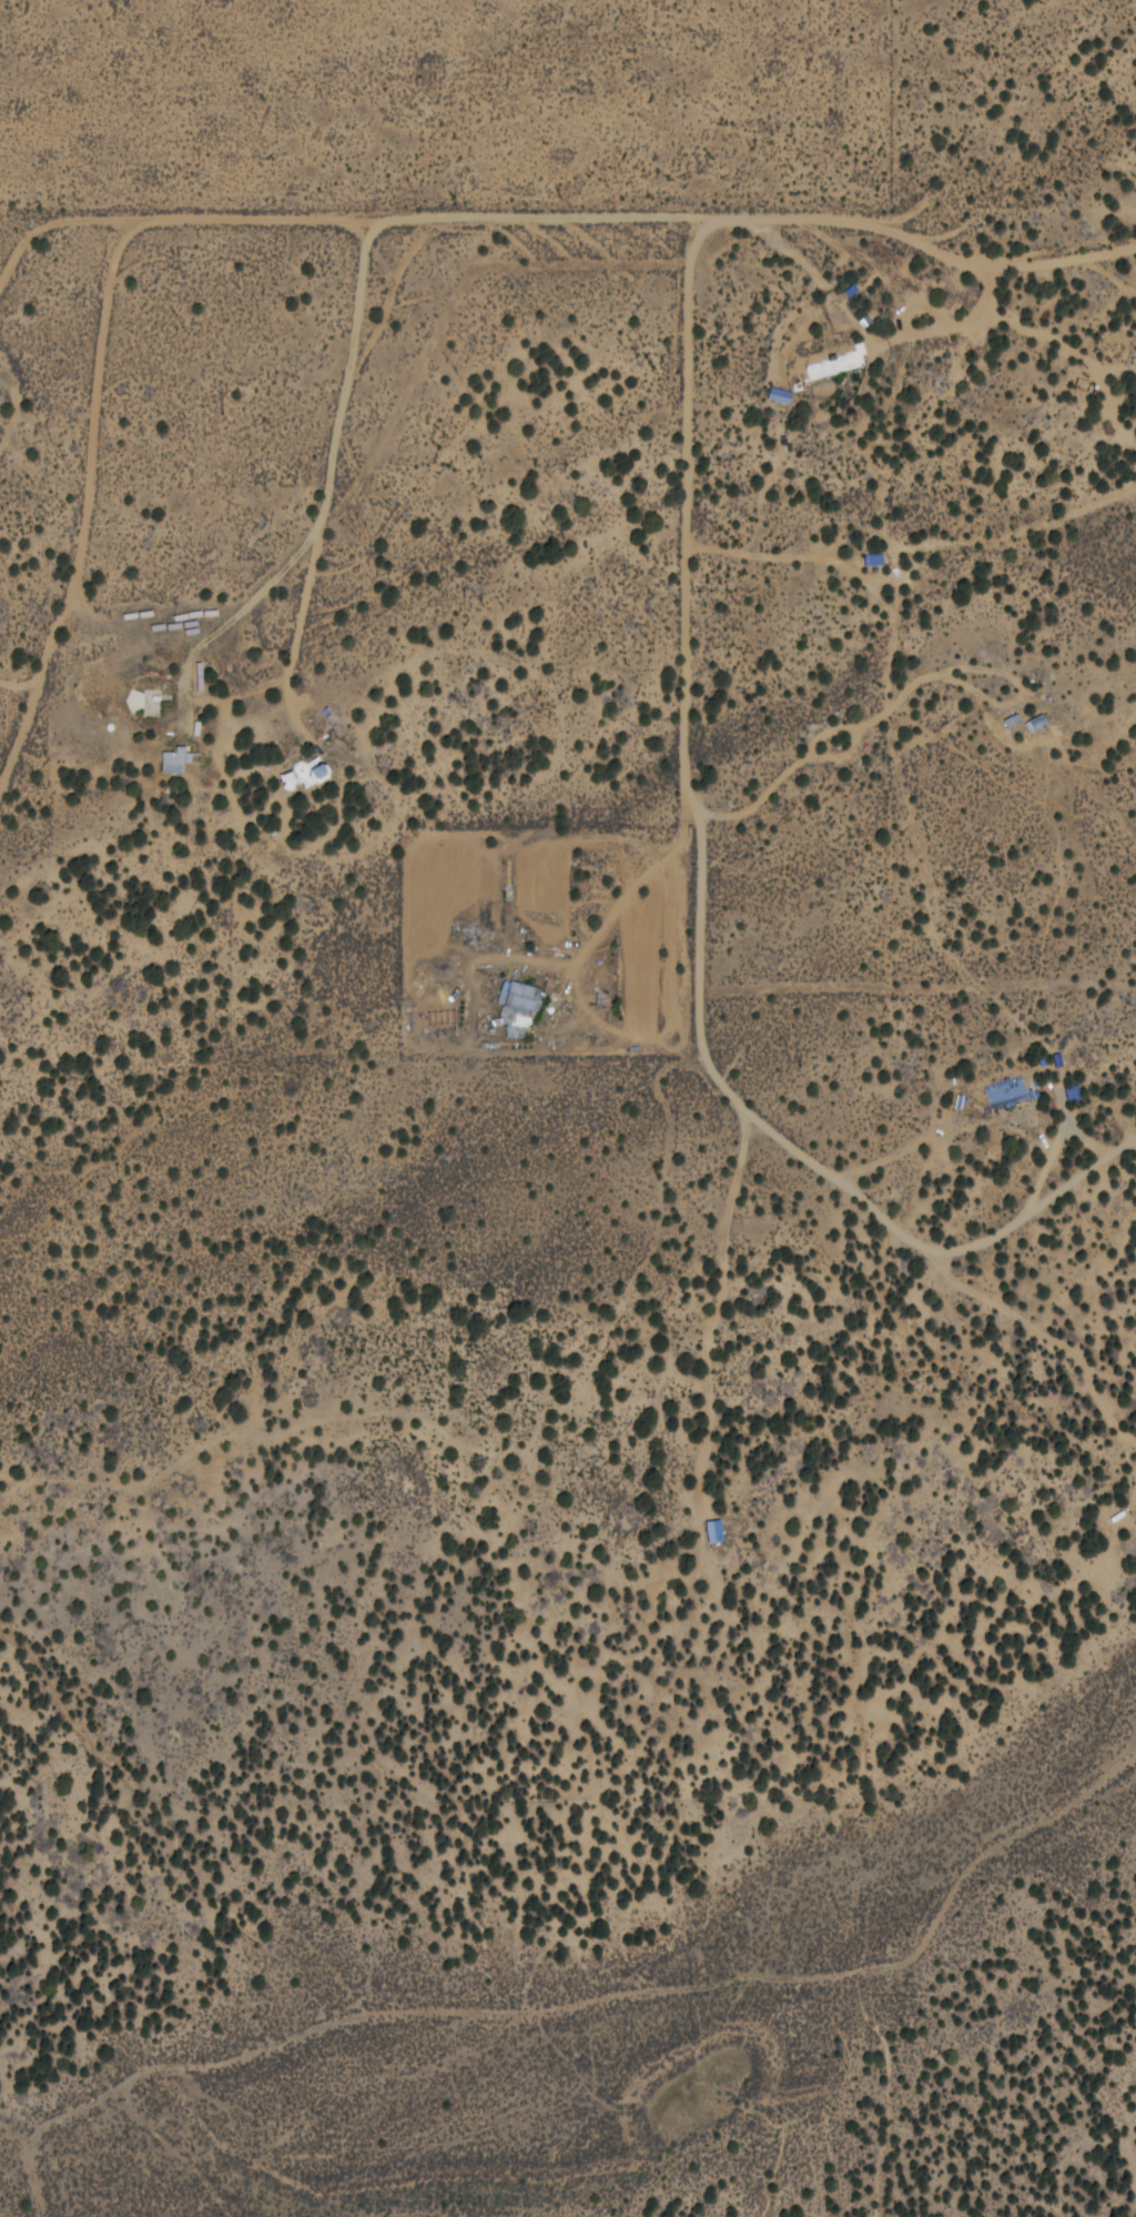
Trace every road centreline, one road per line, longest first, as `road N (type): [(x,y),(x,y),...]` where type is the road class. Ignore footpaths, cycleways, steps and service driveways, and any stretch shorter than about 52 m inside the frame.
road 1 (residential): [(777,2006),(893,1865),(1135,1725)]

